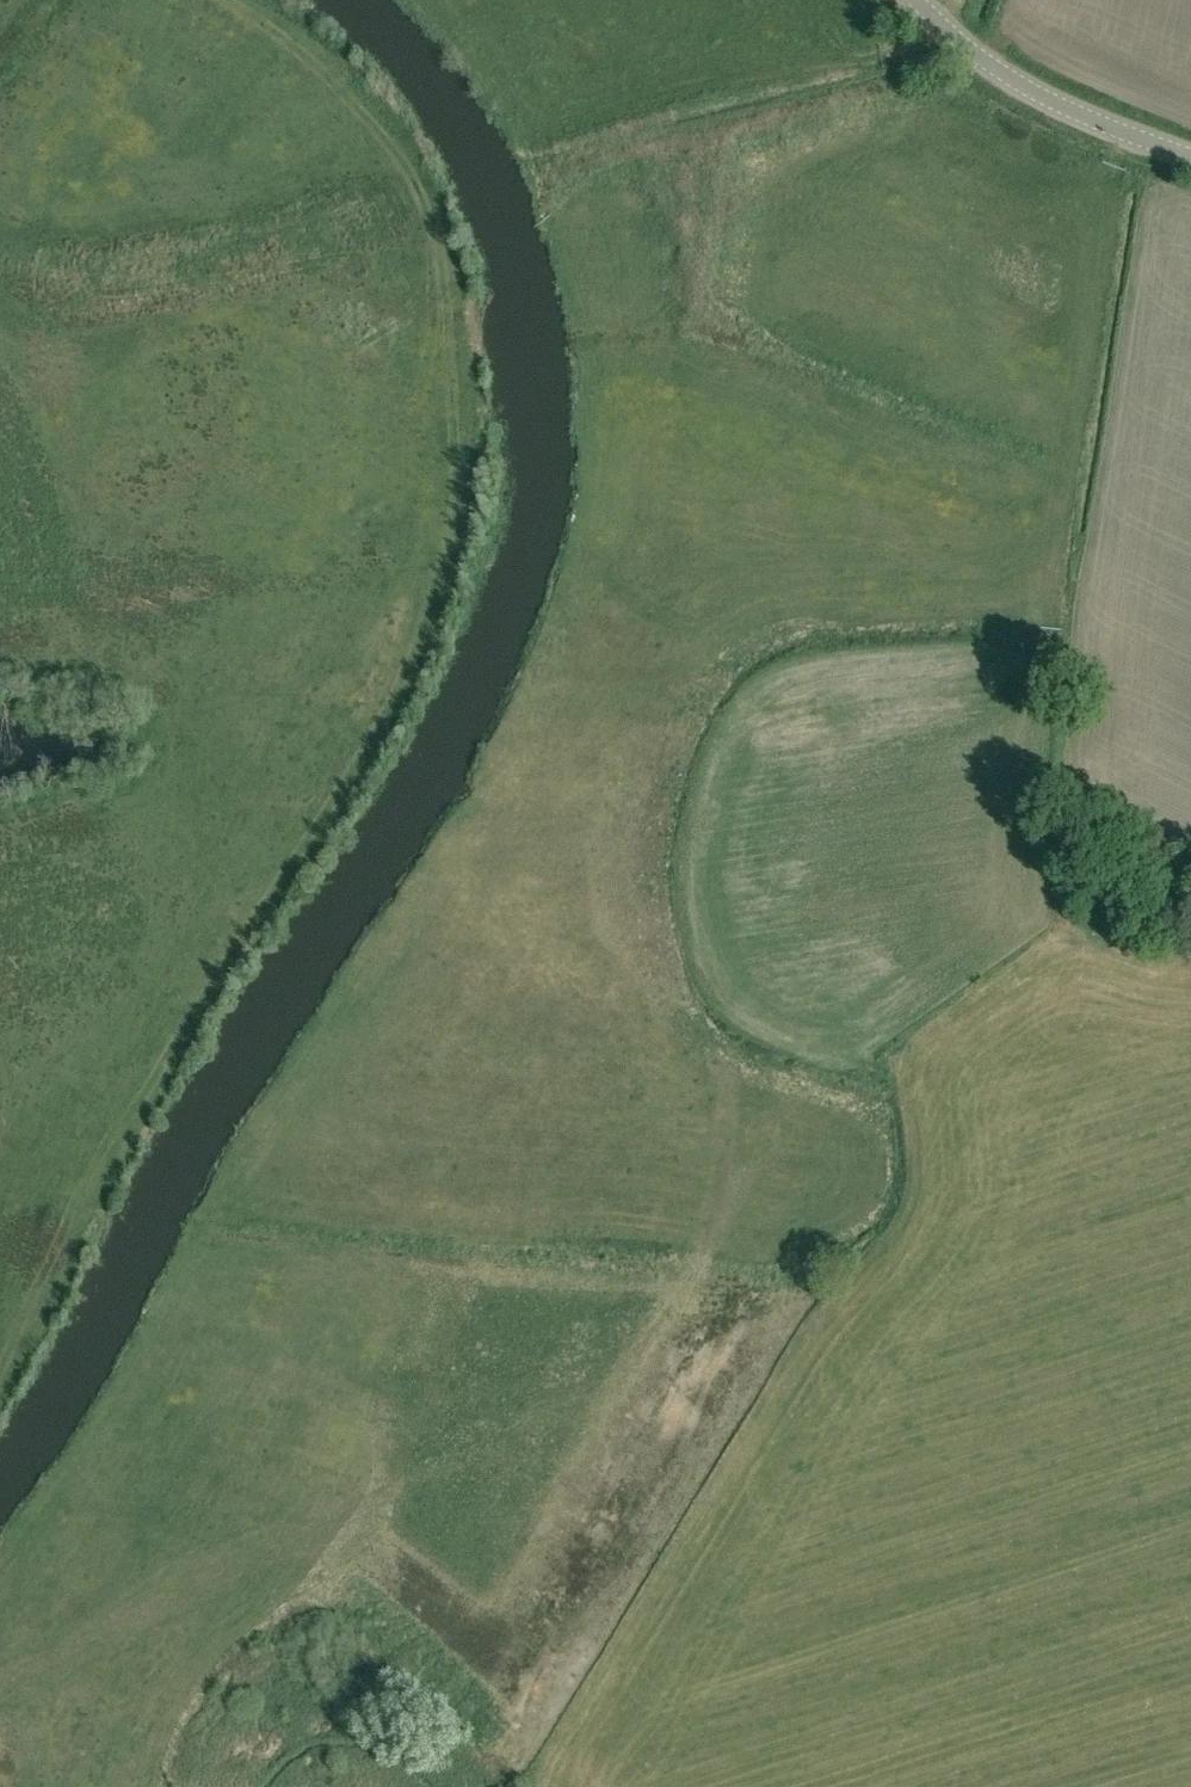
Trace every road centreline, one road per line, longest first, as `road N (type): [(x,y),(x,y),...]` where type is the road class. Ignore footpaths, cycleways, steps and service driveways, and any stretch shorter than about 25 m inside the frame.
road 1 (unclassified): [(1190,159),(1024,85),(913,0)]

